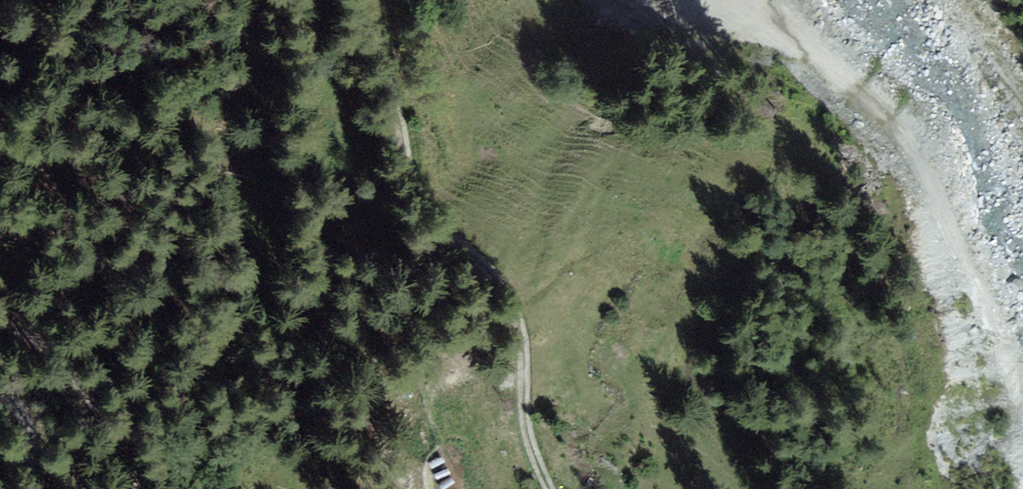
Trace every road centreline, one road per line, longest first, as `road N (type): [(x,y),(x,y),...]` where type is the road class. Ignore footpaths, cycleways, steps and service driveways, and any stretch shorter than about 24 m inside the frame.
road 1 (track): [(550,488),(527,417),(530,325),(432,225),(357,0)]
road 2 (track): [(0,322),(67,358),(108,397),(138,488)]

